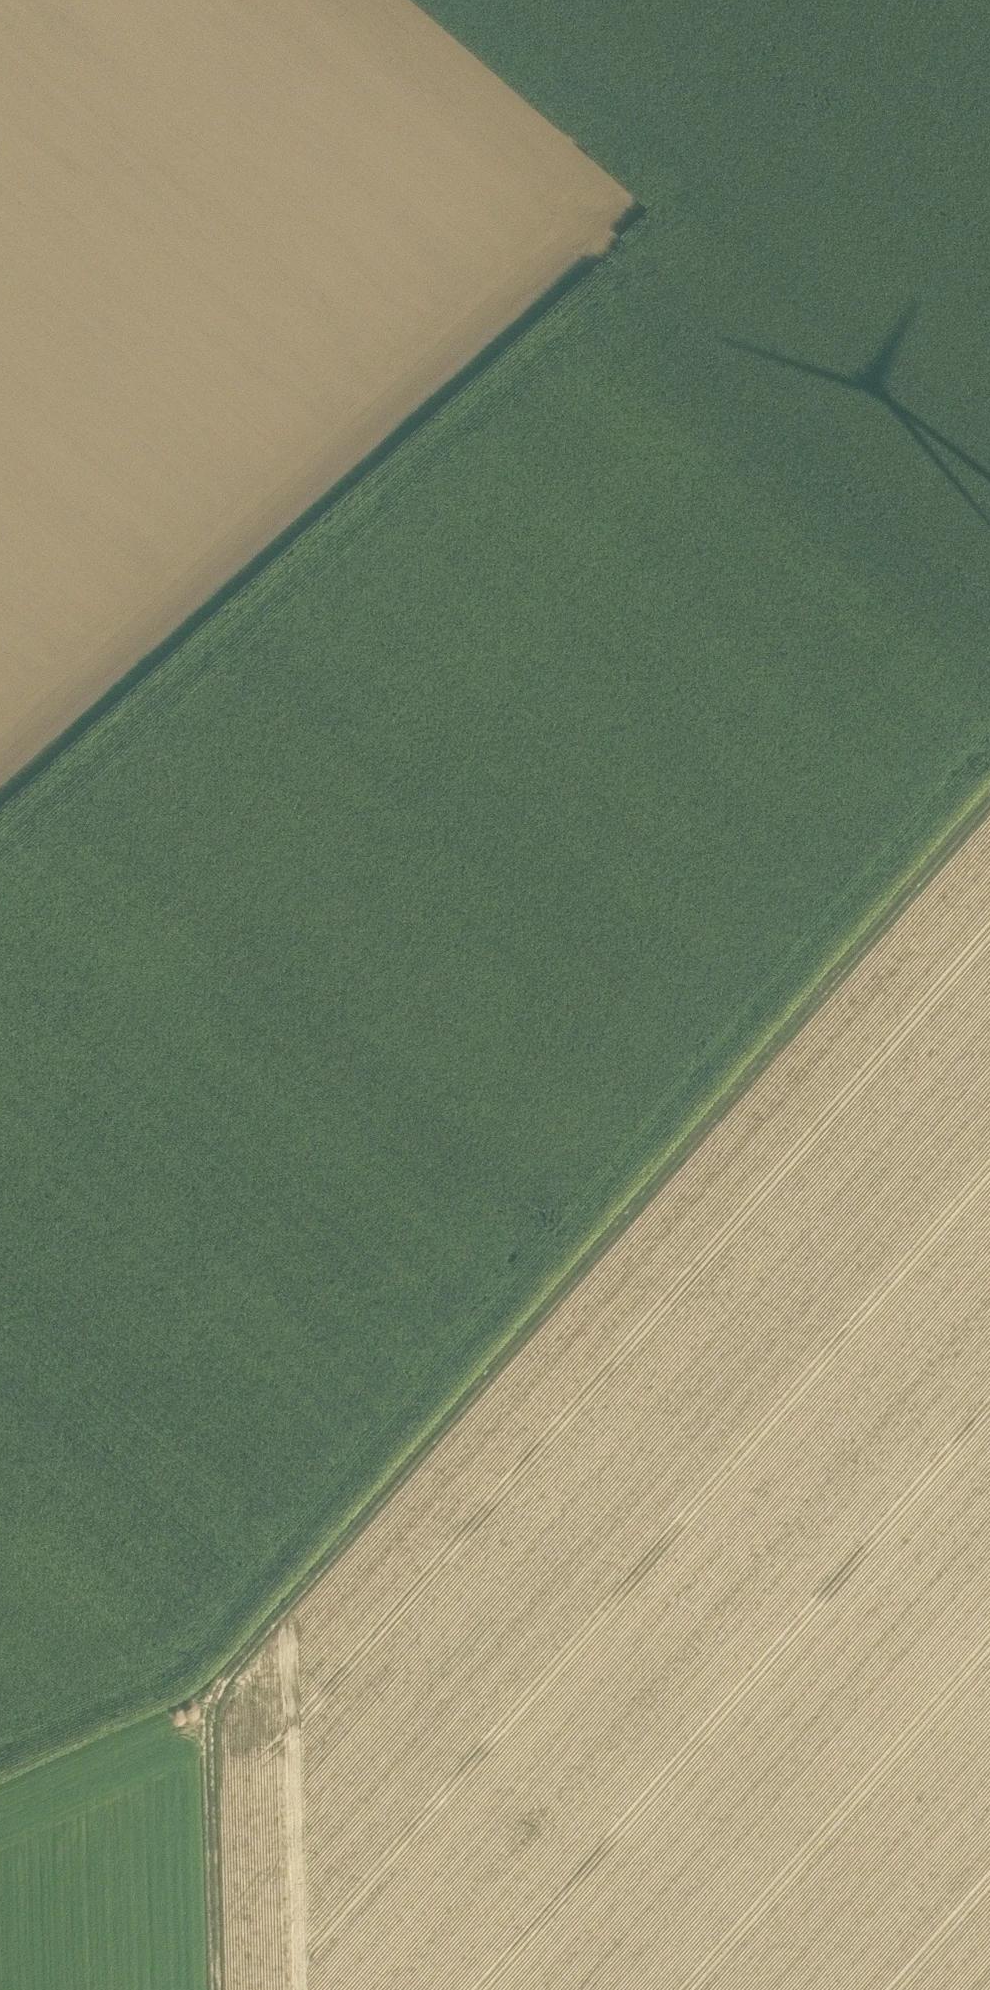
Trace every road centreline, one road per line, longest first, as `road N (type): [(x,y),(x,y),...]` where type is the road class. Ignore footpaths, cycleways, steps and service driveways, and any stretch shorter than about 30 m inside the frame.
road 1 (track): [(989,800),(208,1700),(216,1989)]

